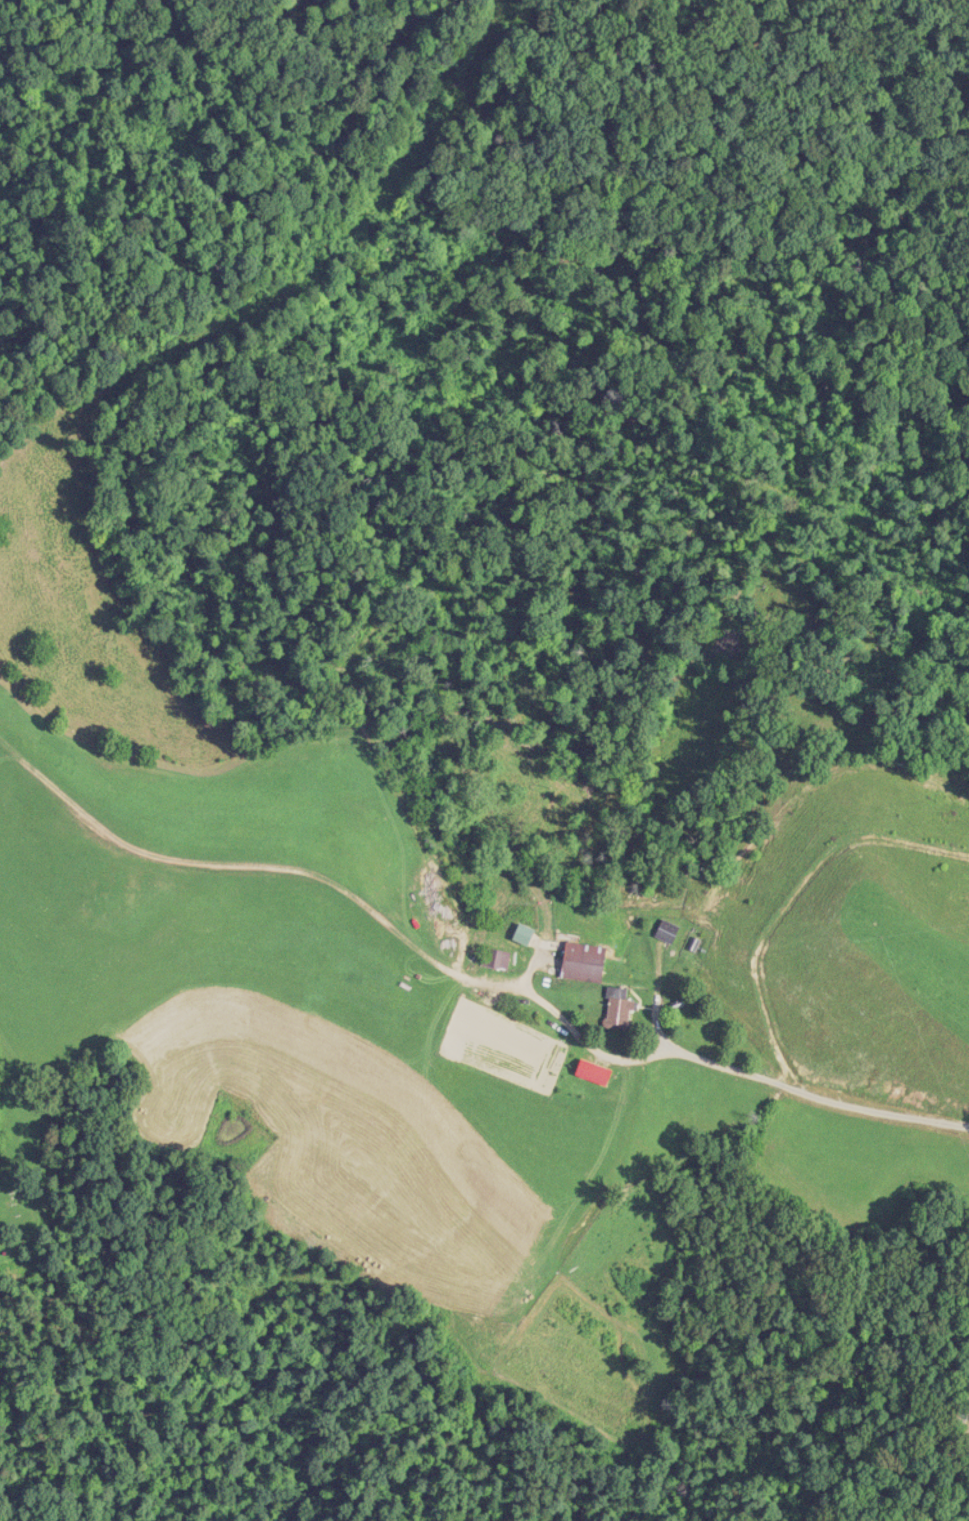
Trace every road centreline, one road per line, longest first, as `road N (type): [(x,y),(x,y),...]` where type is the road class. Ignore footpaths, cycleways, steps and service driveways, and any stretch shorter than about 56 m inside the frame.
road 1 (track): [(0,730),(64,806),(172,866),(487,936),(612,1007),(928,1090),(968,1083)]

